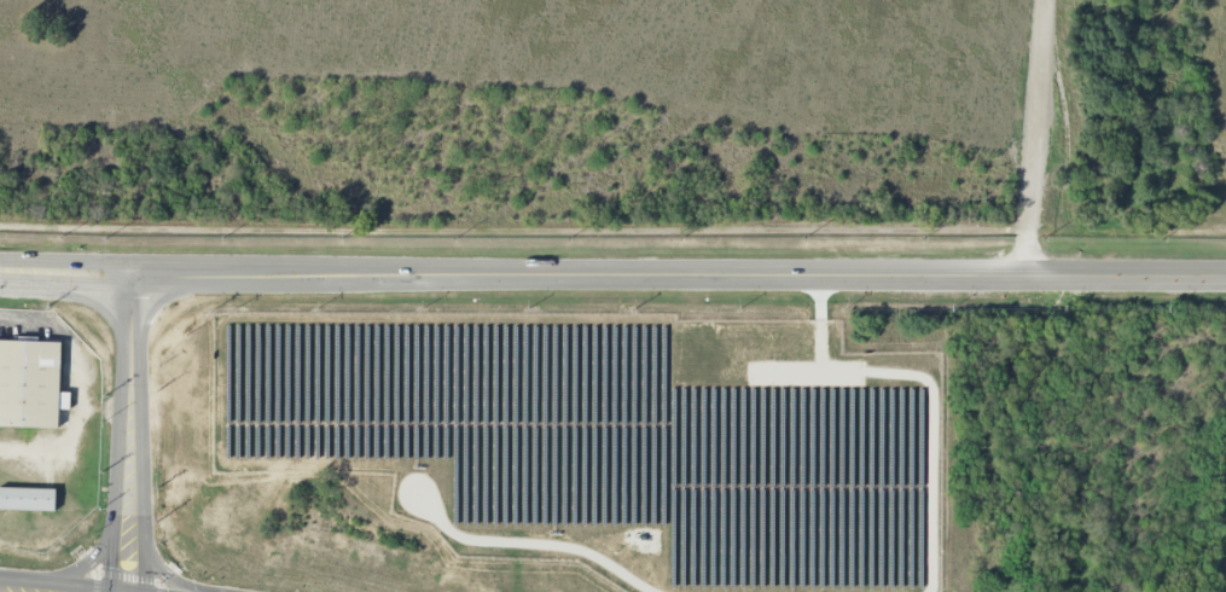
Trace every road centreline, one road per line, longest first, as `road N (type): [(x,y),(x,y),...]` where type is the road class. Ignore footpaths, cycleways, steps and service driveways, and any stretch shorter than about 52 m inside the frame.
road 1 (secondary): [(1225,276),(0,269)]
road 2 (secondary): [(143,591),(141,407),(129,371)]
road 3 (secondary): [(129,371),(120,408),(115,591)]

